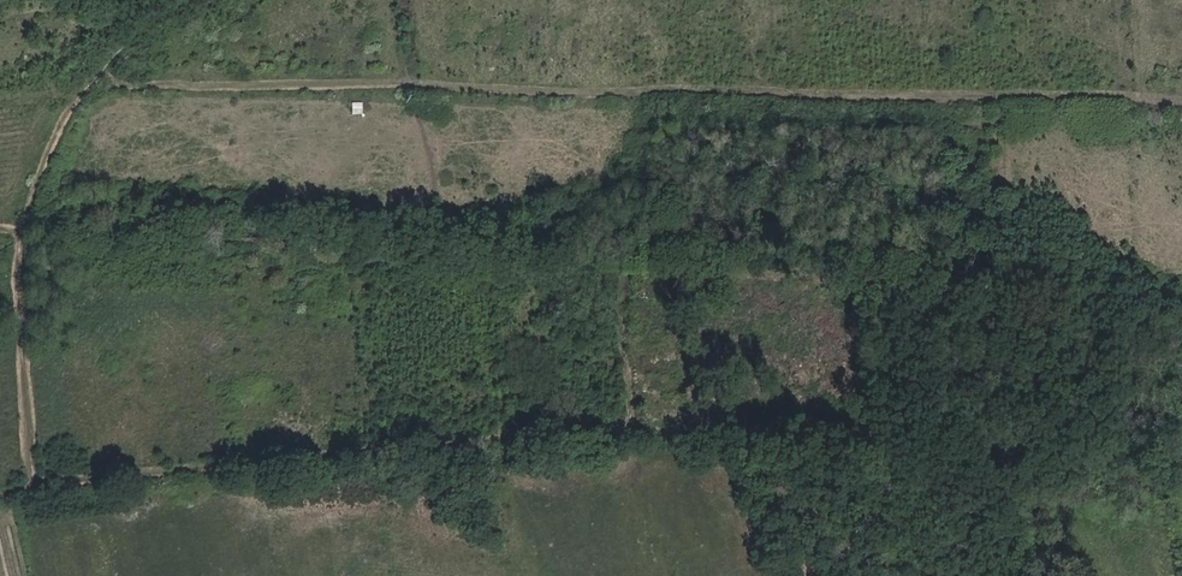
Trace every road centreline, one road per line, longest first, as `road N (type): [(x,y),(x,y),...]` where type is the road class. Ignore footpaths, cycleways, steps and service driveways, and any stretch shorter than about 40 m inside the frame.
road 1 (track): [(88,85),(421,83),(1181,102)]

